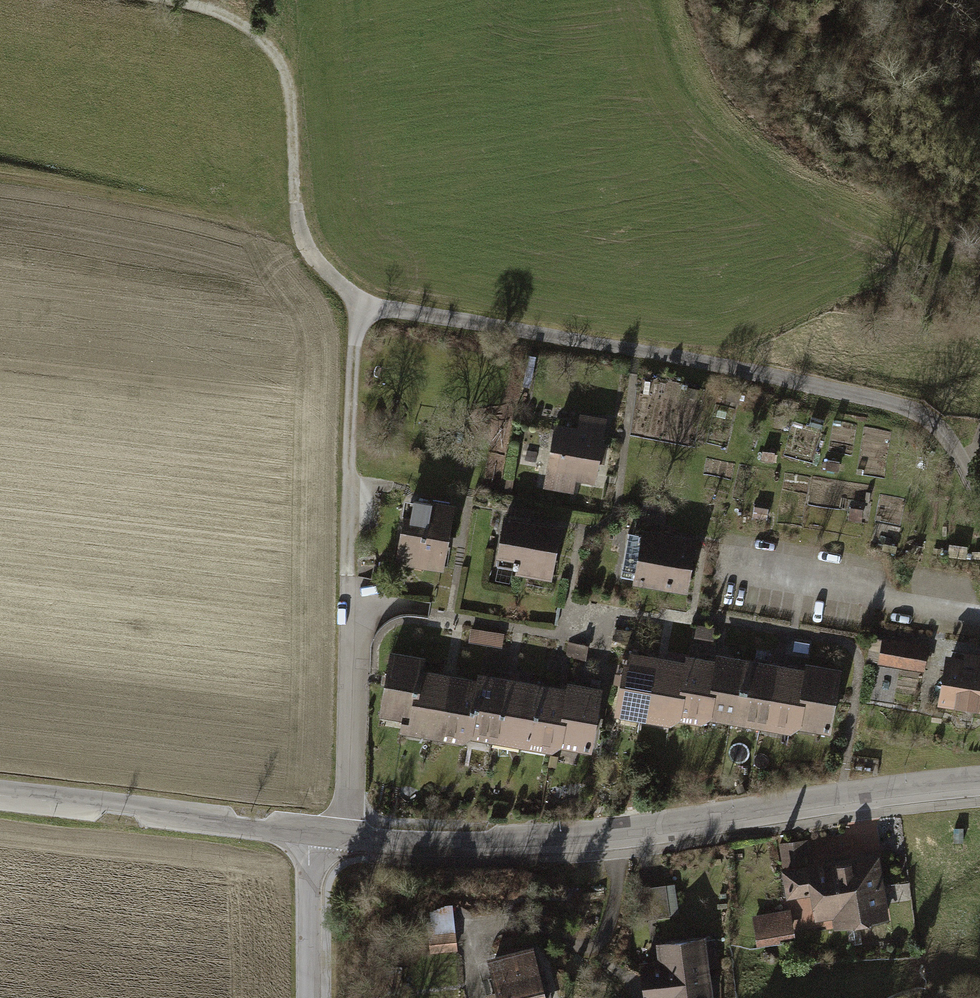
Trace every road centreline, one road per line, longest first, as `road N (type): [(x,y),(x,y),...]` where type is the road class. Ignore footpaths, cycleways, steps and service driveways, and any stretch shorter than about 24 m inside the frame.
road 1 (track): [(183,0),(210,8),(284,59),(300,231),(317,264),(358,300),(353,607)]
road 2 (residential): [(979,500),(936,428),(901,408),(358,300)]
road 3 (tertiary): [(352,836),(489,845),(979,783)]
road 4 (tertiary): [(0,797),(312,832)]
road 5 (residential): [(352,836),(353,607)]
road 6 (residential): [(312,832),(314,997)]

